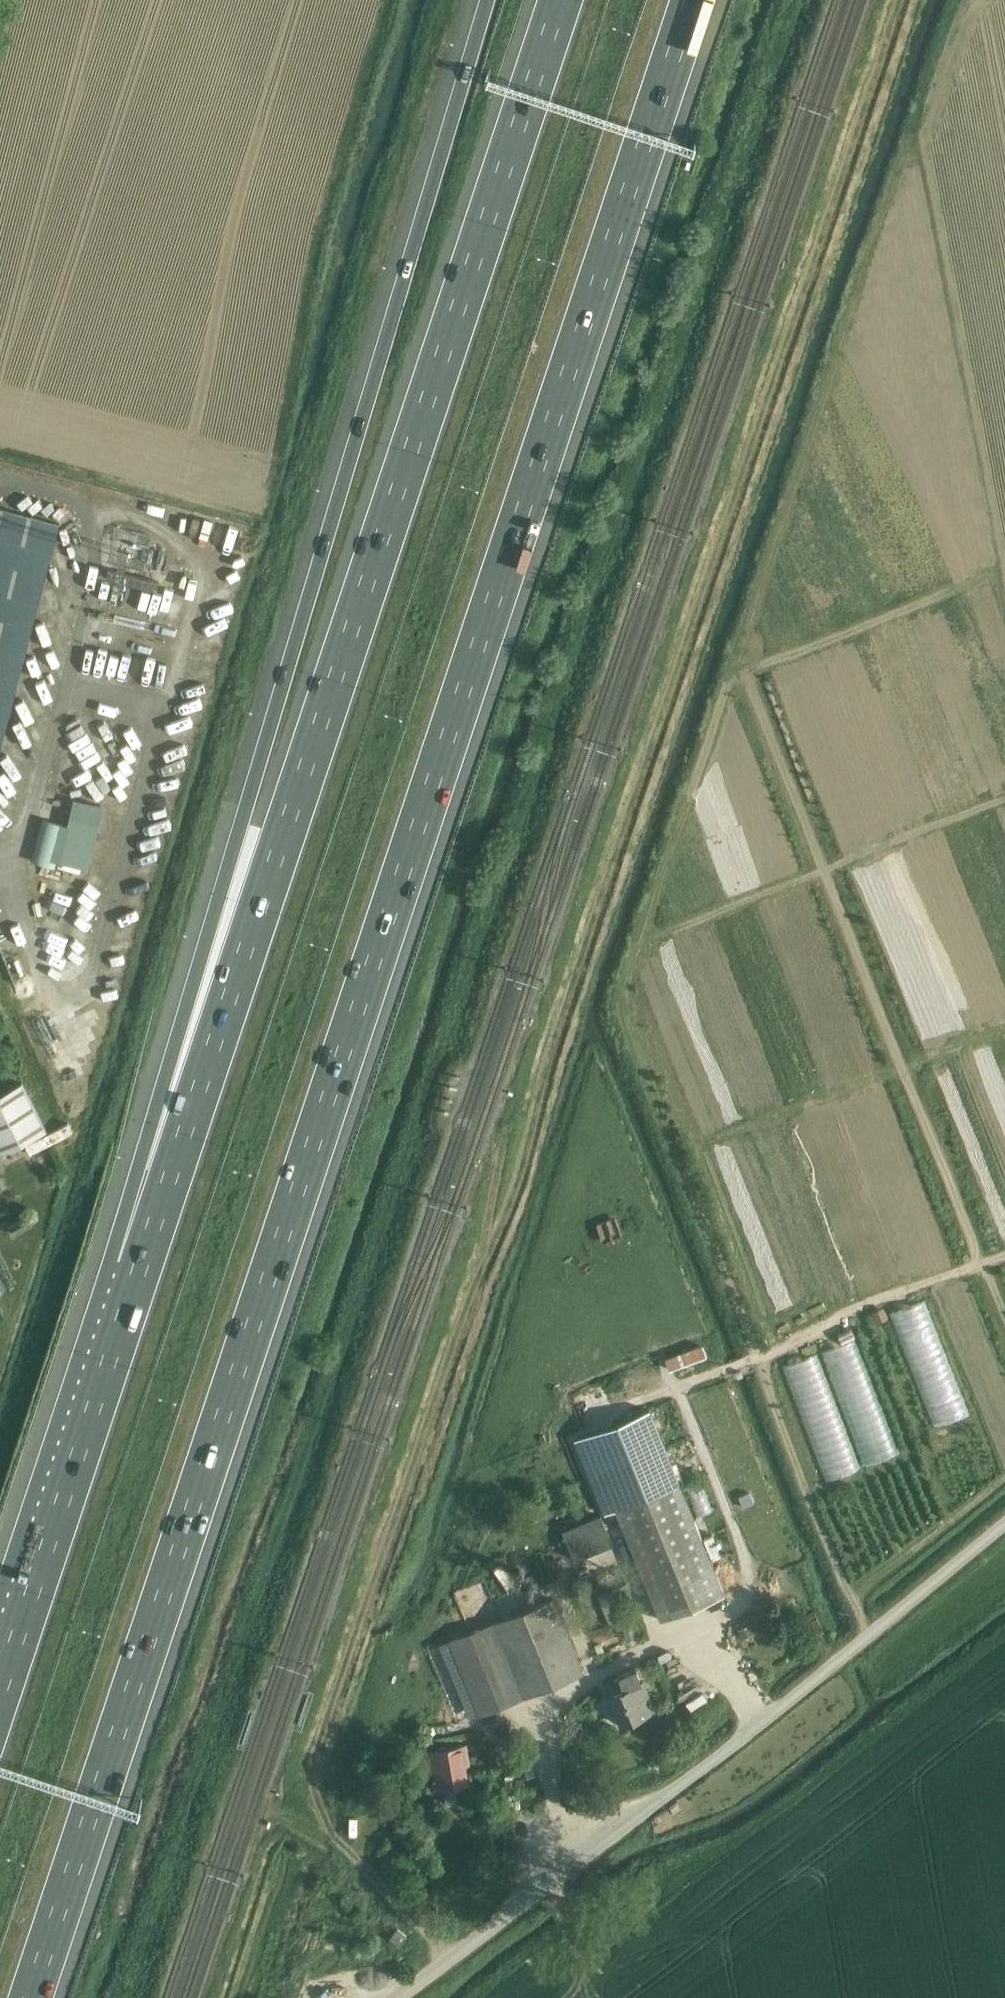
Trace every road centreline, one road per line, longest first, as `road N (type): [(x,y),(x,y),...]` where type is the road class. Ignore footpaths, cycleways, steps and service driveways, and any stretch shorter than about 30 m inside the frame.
road 1 (track): [(453,1959),(332,1834),(316,1796),(315,1760),(461,1321),(515,1191),(556,1035),(902,0)]
road 2 (motorway): [(30,1997),(693,0)]
road 3 (motorway): [(560,0),(139,1268)]
road 4 (motorway): [(486,0),(198,968),(139,1268)]
road 5 (unclassified): [(398,1997),(1004,1522)]
road 6 (motorway): [(139,1268),(0,1692)]

